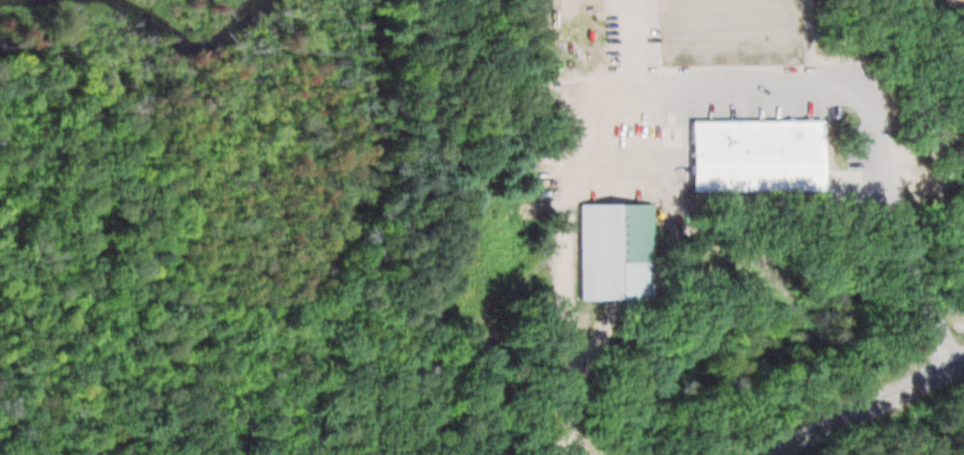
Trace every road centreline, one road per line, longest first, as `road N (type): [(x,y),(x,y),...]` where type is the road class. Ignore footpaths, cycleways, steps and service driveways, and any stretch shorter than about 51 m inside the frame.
road 1 (tertiary): [(963,362),(763,454)]

